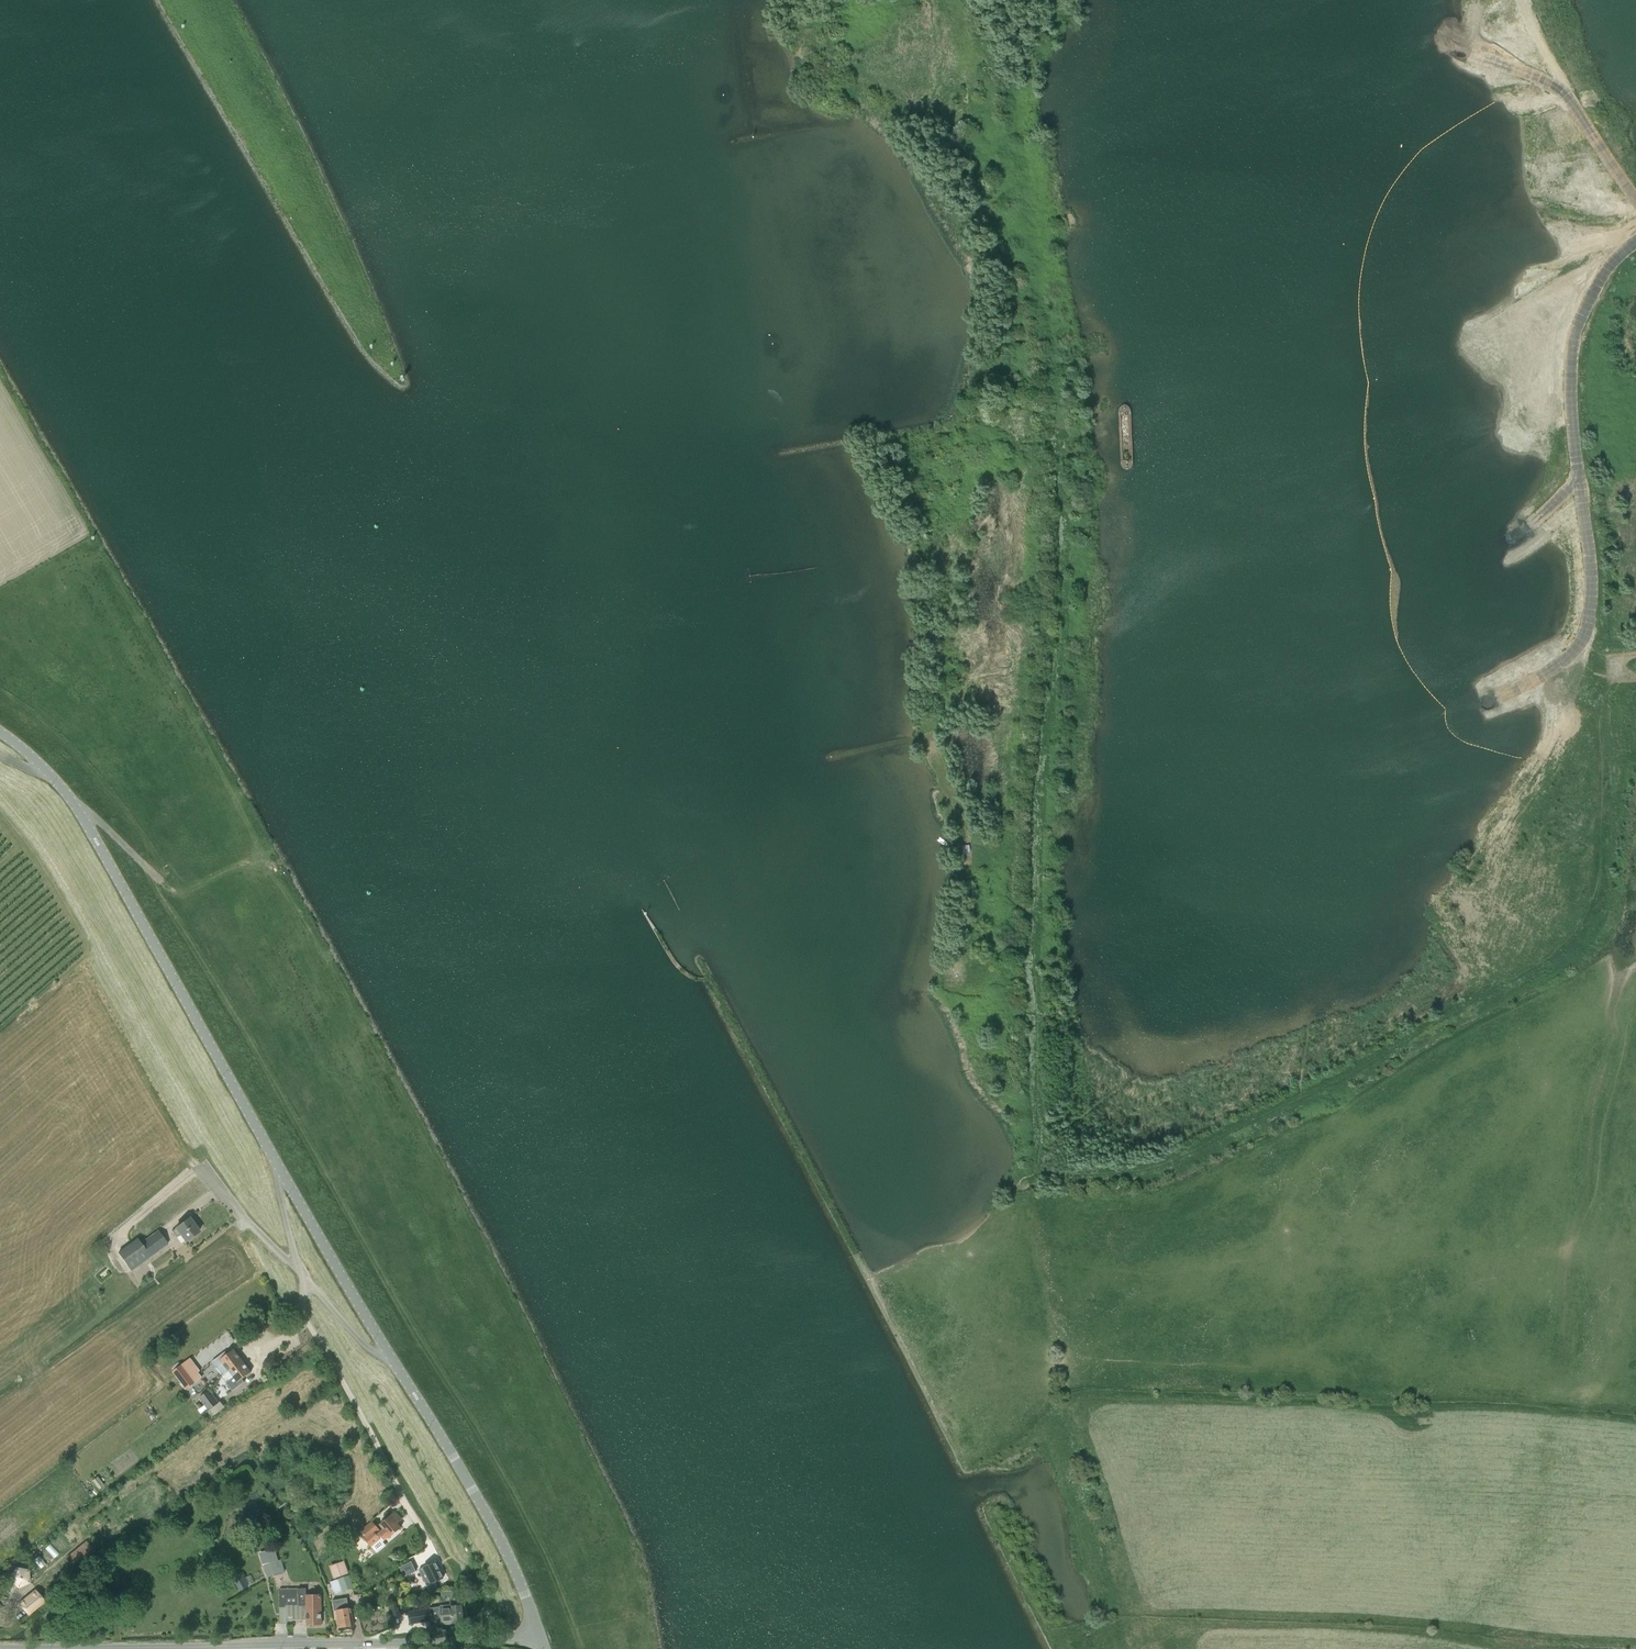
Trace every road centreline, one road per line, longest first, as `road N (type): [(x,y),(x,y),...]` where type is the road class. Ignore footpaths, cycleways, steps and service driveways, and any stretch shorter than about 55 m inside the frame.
road 1 (tertiary): [(541,1640),(491,1522),(353,1296),(90,831),(48,773),(0,733)]
road 2 (unclassified): [(0,1648),(541,1640)]

